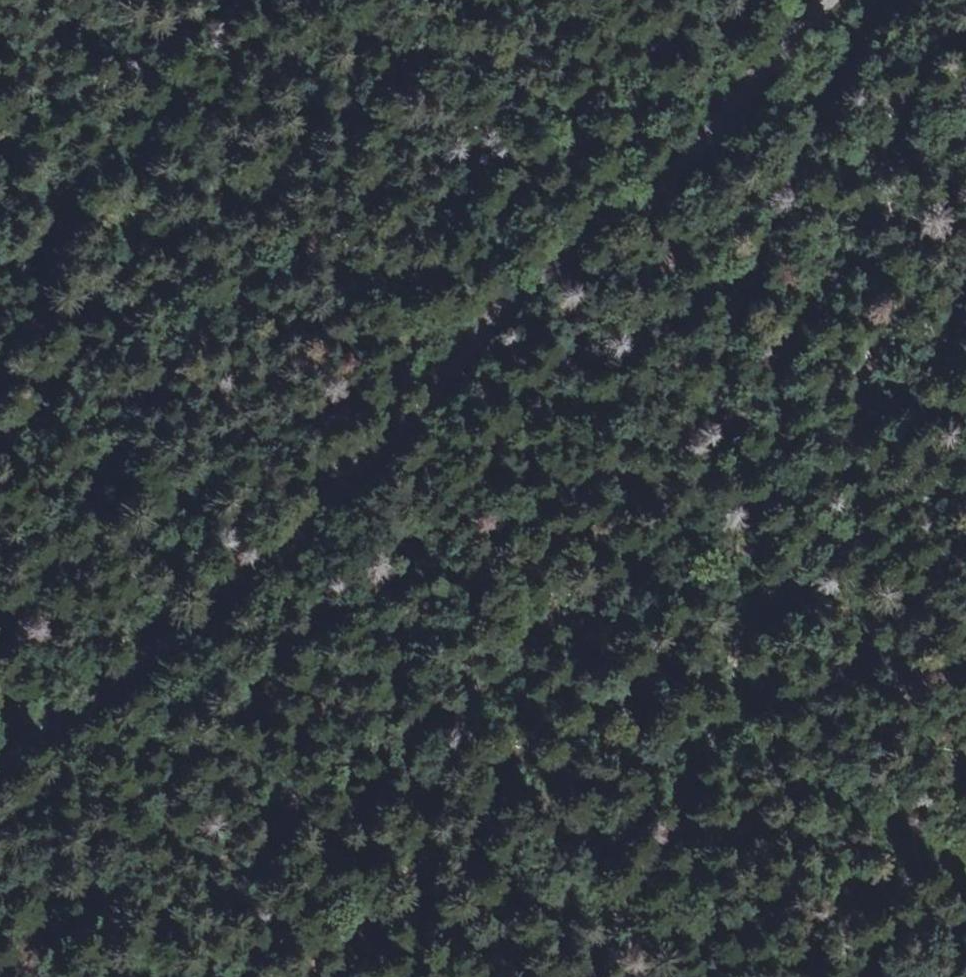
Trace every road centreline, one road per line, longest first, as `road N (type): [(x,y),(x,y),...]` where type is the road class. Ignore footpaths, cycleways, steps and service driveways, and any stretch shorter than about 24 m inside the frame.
road 1 (tertiary): [(828,0),(670,186),(535,296),(251,574),(0,766)]
road 2 (track): [(741,652),(781,757),(883,814)]

